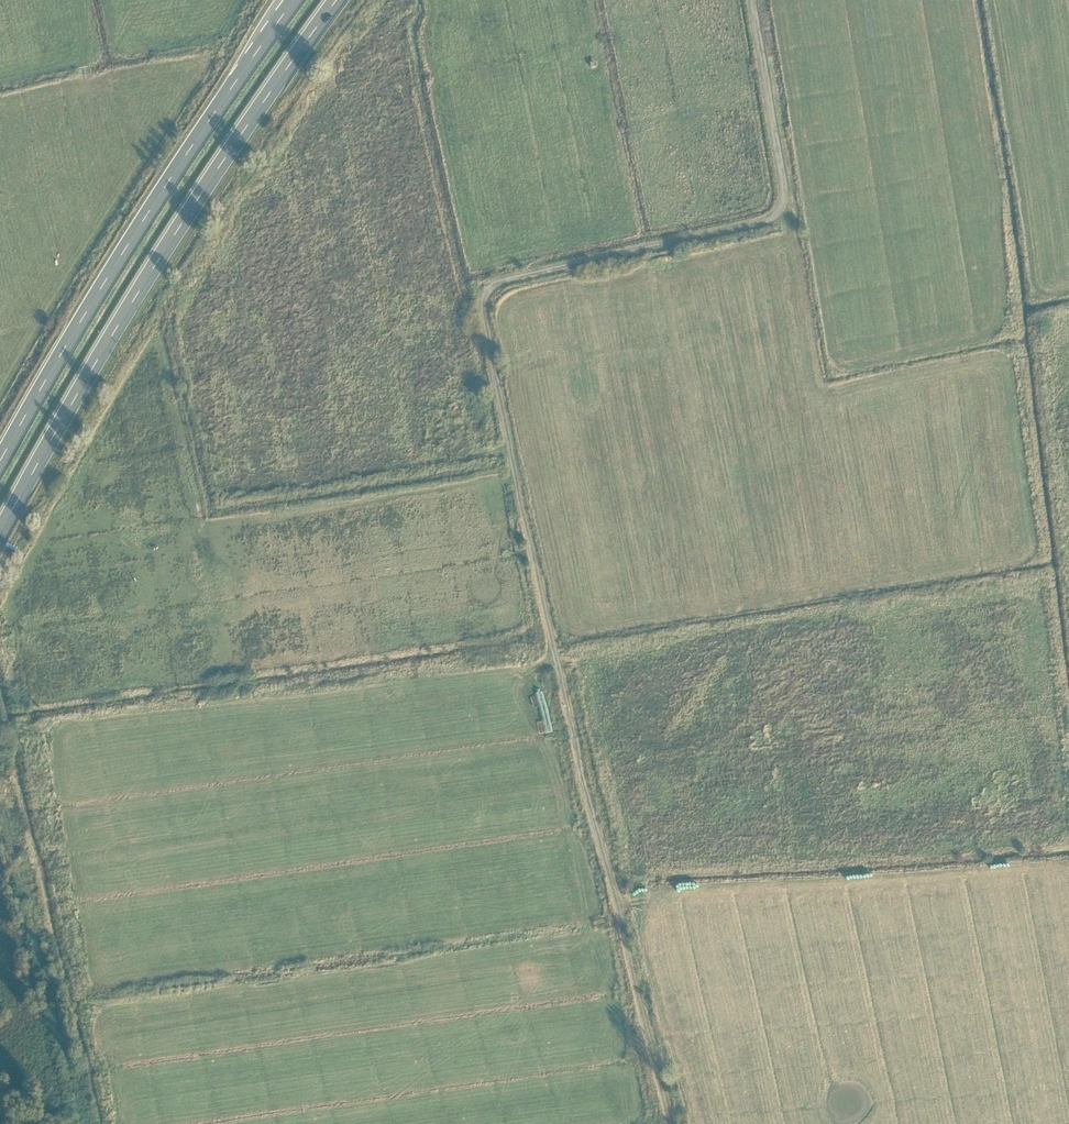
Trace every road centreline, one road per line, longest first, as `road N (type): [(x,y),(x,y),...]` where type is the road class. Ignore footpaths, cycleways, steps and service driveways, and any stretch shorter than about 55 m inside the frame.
road 1 (track): [(751,0),(783,205),(770,220),(502,280),(486,290),(484,308),(553,644),(670,1123)]
road 2 (motorway): [(0,535),(131,304),(338,0)]
road 3 (motorway): [(295,0),(123,253),(0,463)]

